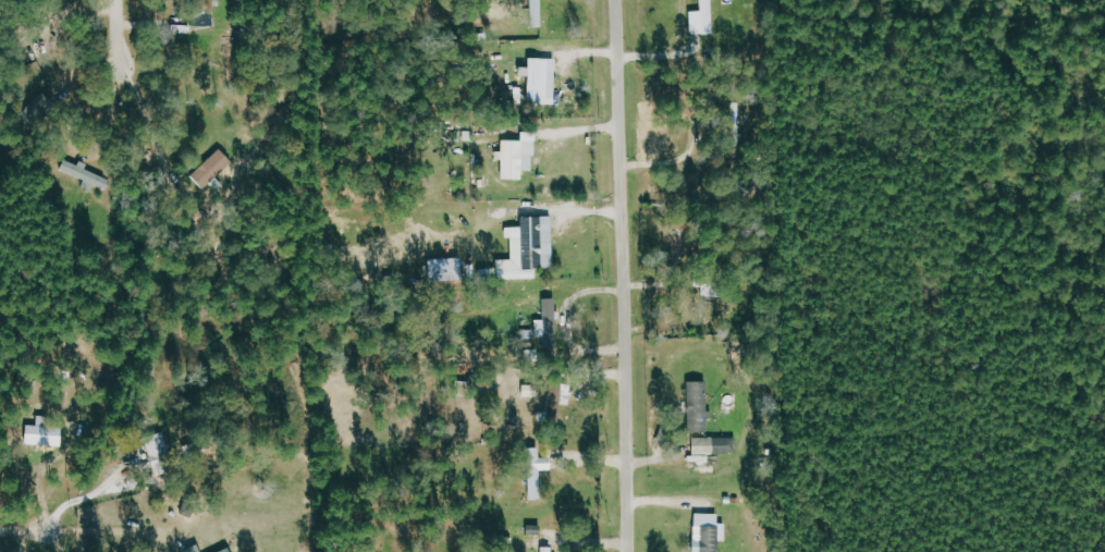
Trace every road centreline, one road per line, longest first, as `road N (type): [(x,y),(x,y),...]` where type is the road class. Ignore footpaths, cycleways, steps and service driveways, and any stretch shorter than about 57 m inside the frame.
road 1 (residential): [(618,0),(630,551)]

